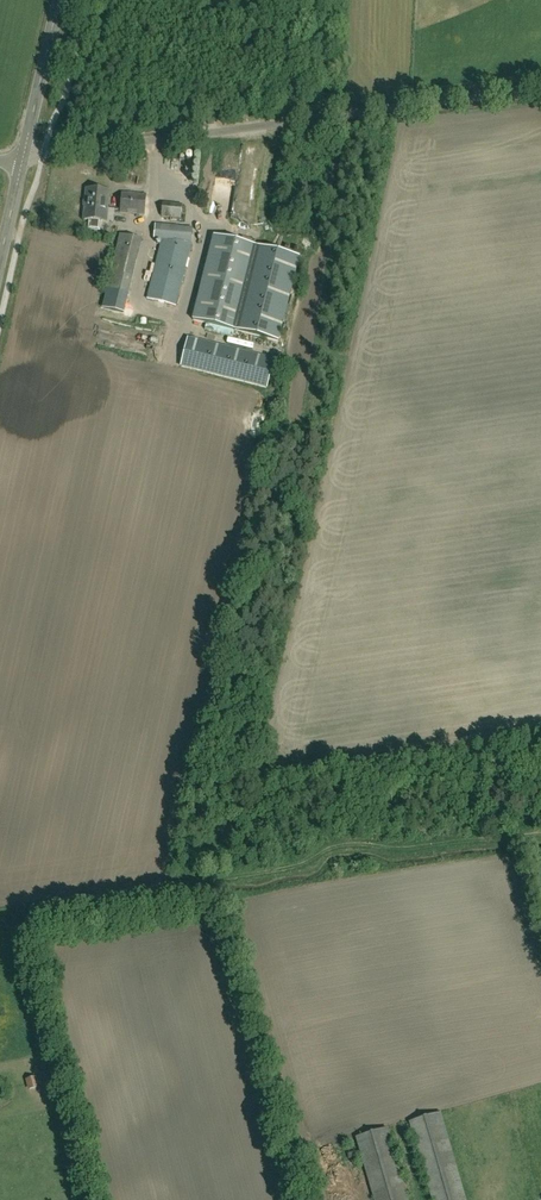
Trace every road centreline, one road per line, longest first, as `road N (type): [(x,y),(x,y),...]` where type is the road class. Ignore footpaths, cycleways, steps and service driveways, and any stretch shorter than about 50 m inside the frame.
road 1 (unclassified): [(23,158),(540,89)]
road 2 (tertiary): [(59,0),(23,158)]

